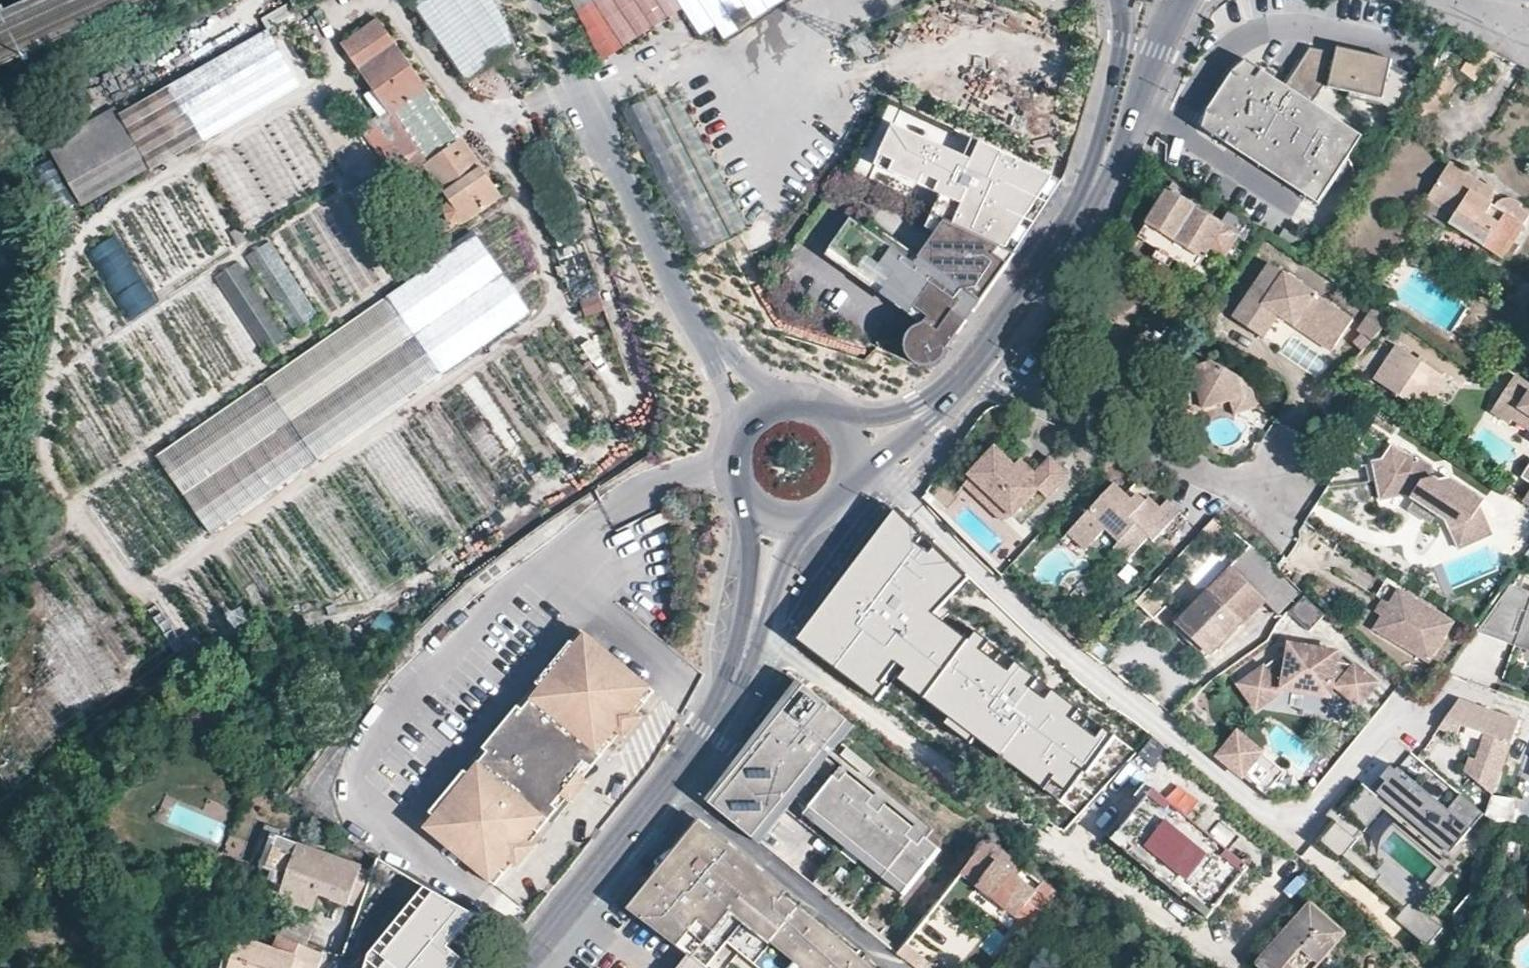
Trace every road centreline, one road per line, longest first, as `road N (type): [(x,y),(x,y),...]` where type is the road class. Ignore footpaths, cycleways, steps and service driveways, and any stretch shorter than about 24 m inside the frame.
road 1 (residential): [(537,0),(728,361)]
road 2 (residential): [(975,364),(1068,416),(1221,482),(1258,490),(1282,483)]
road 3 (residential): [(668,786),(897,967)]
road 4 (secondary): [(975,364),(1054,257),(1105,165)]
road 5 (secondary): [(523,967),(668,786)]
road 6 (secondary): [(1105,165),(1123,142),(1176,0)]
road 7 (secondary): [(668,786),(739,675),(752,634)]
road 8 (secondary): [(1122,0),(1105,165)]
road 9 (secondary): [(745,504),(752,634)]
road 10 (secondary): [(752,634),(813,524)]

